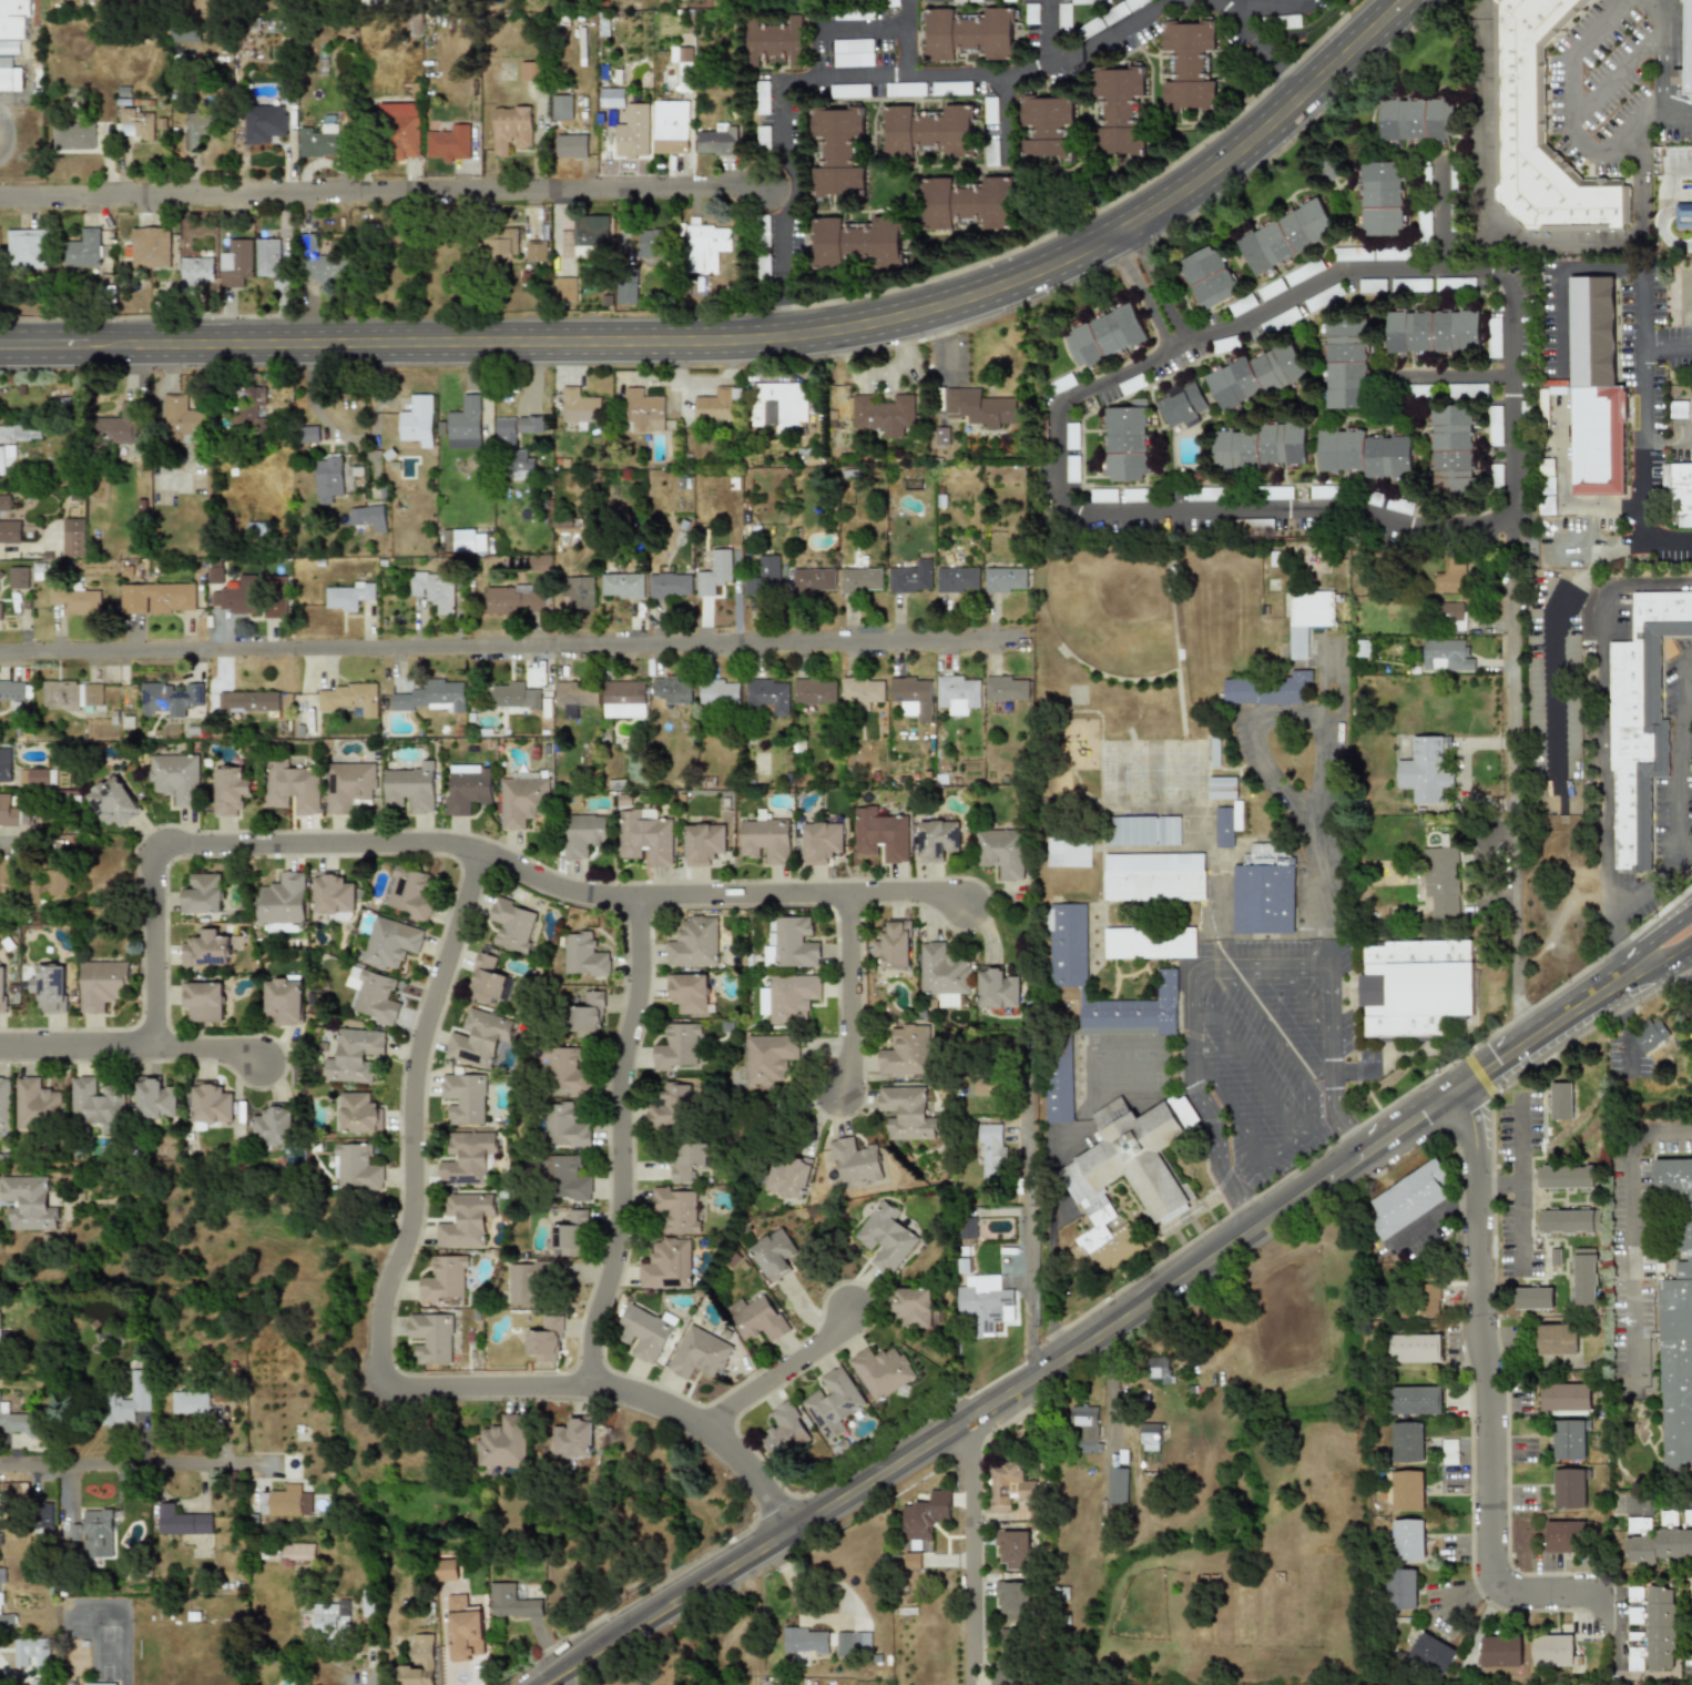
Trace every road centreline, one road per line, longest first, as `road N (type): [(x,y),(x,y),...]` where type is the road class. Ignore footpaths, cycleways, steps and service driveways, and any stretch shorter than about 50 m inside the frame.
road 1 (secondary): [(0,357),(702,353),(794,347),(942,318),(1166,216),(1248,160),(1420,0)]
road 2 (secondary): [(1384,0),(1230,142),(1125,212),(1031,261),(896,305),(715,328),(0,331)]
road 3 (secondary): [(539,1684),(1099,1334),(1640,967)]
road 4 (residential): [(0,666),(1036,658)]
road 5 (residential): [(788,1532),(703,1424),(658,1403),(588,1382),(396,1387),(381,1379),(383,1305),(406,1250),(412,1077),(477,847)]
road 6 (residential): [(152,1042),(147,859),(165,841),(417,840),(477,847),(569,891),(612,895),(847,892)]
road 7 (residential): [(0,194),(772,186)]
road 8 (residential): [(1604,1592),(1511,1592),(1492,1573),(1474,1143),(1459,1087)]
road 9 (residential): [(588,1382),(613,1267),(616,1080),(638,973),(634,895)]
road 10 (residential): [(1523,1044),(1502,579)]
road 11 (residential): [(1031,1378),(1040,1049)]
road 12 (residential): [(966,1419),(969,1684)]
road 13 (residential): [(0,1466),(243,1463)]
road 14 (residential): [(847,892),(849,1058),(839,1090)]
road 15 (residential): [(703,1424),(835,1333),(850,1305)]
road 16 (residential): [(0,1043),(152,1042)]

